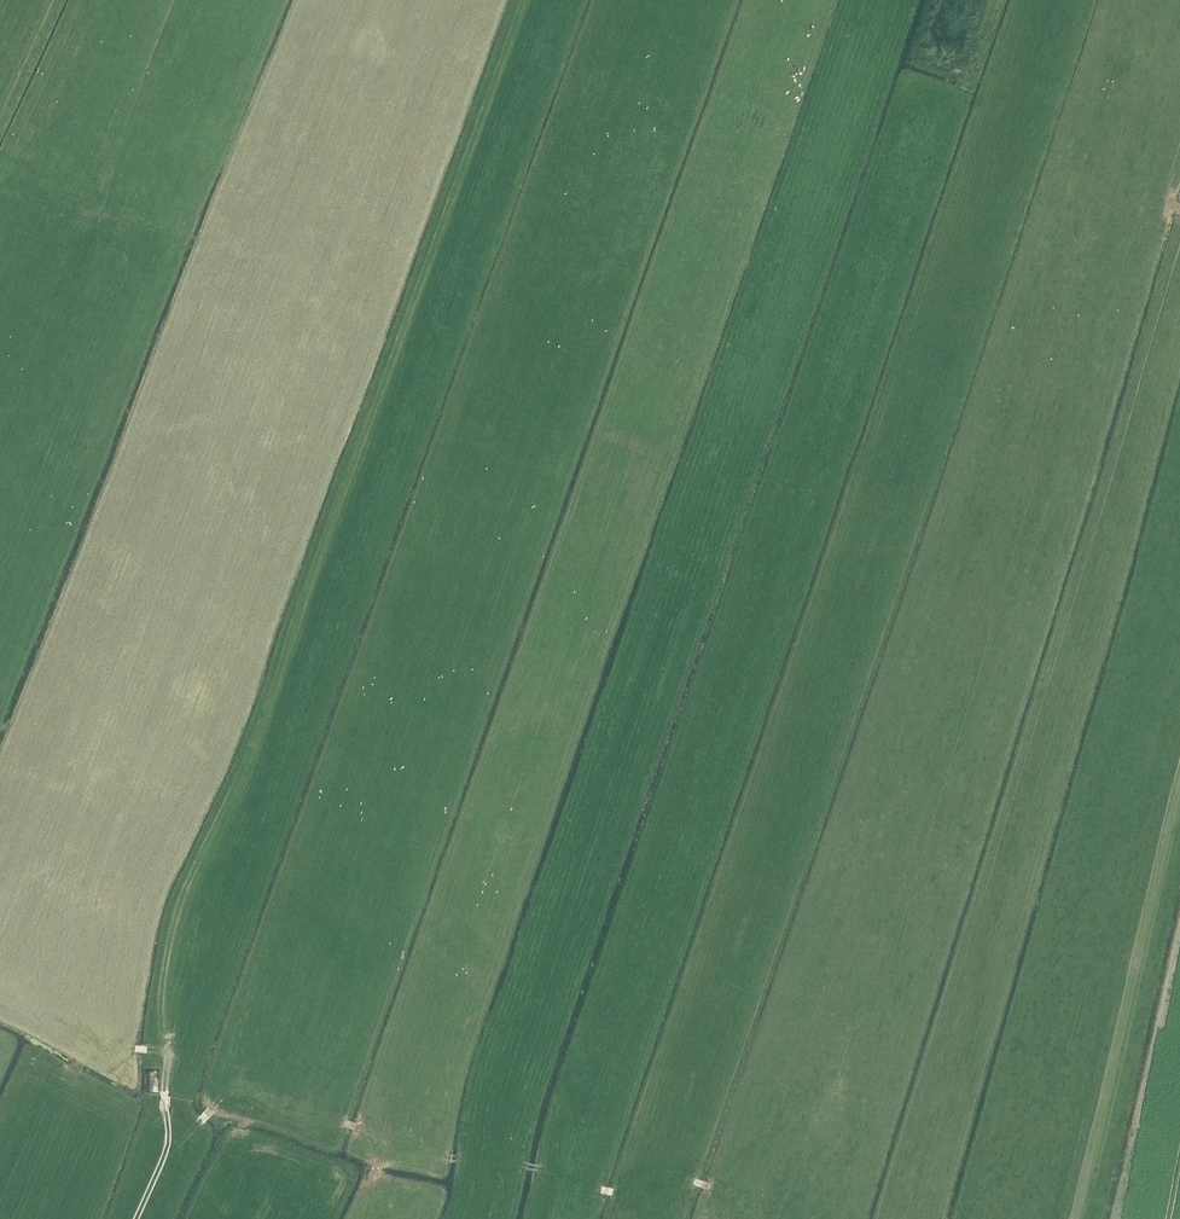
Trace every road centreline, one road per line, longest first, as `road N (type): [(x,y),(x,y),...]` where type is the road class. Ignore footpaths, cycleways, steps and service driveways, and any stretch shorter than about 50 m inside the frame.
road 1 (track): [(136,1218),(169,1142),(165,1072)]

